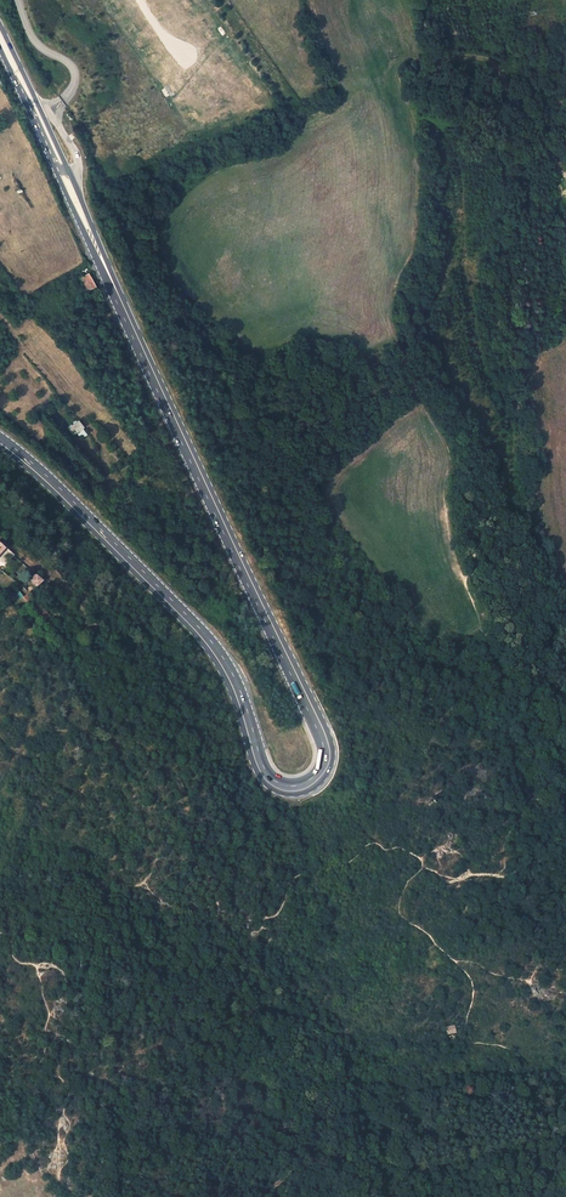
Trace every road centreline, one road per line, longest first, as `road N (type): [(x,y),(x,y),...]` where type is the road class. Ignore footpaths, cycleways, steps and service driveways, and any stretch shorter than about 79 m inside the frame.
road 1 (primary): [(0,441),(208,640),(235,685),(268,775),(287,787),(315,780),(326,763),(323,736),(108,276)]
road 2 (primary): [(108,276),(0,23)]
road 3 (primary): [(0,48),(108,276)]

